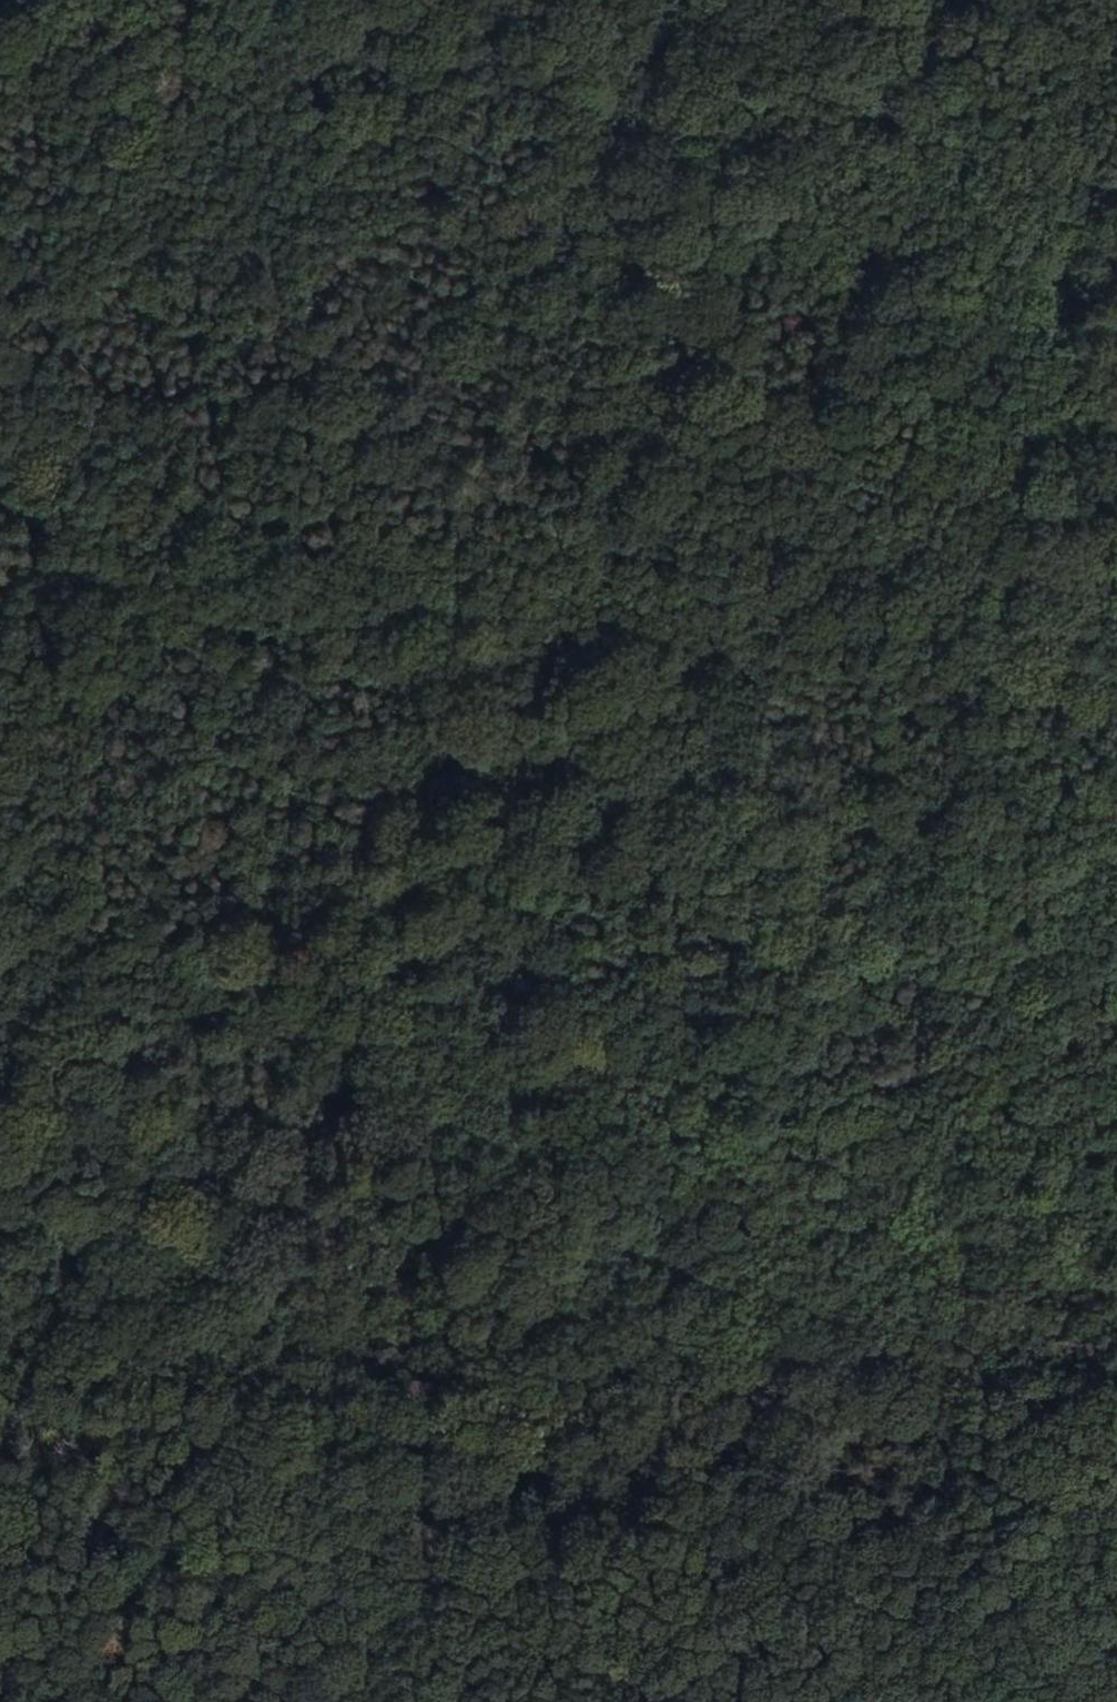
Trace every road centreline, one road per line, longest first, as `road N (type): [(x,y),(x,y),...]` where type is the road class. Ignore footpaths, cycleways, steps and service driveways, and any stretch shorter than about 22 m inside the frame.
road 1 (track): [(0,1399),(1116,1374)]

